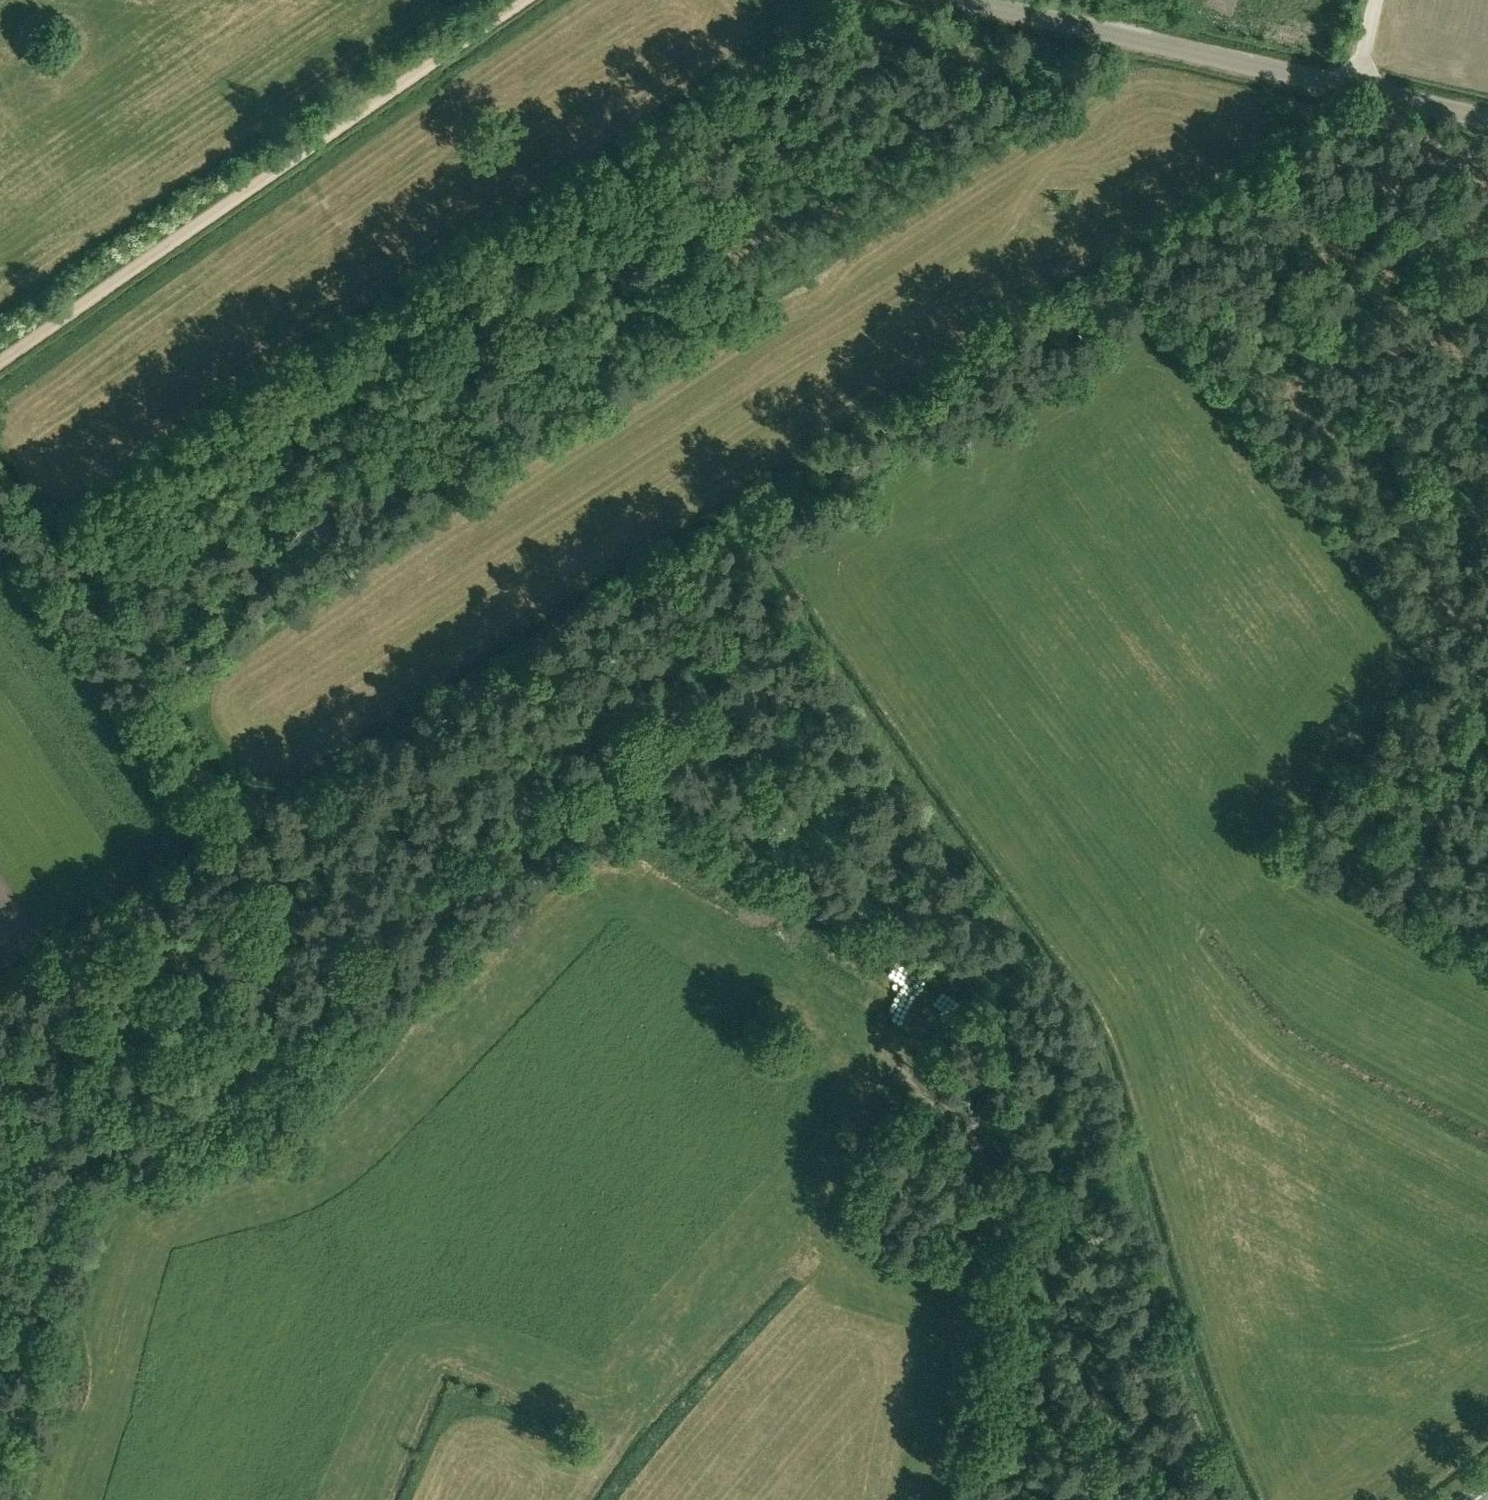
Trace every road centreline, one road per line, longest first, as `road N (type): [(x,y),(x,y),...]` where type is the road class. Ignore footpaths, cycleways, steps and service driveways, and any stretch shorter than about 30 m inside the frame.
road 1 (track): [(515,0),(0,363)]
road 2 (unclassified): [(1487,114),(985,0)]

